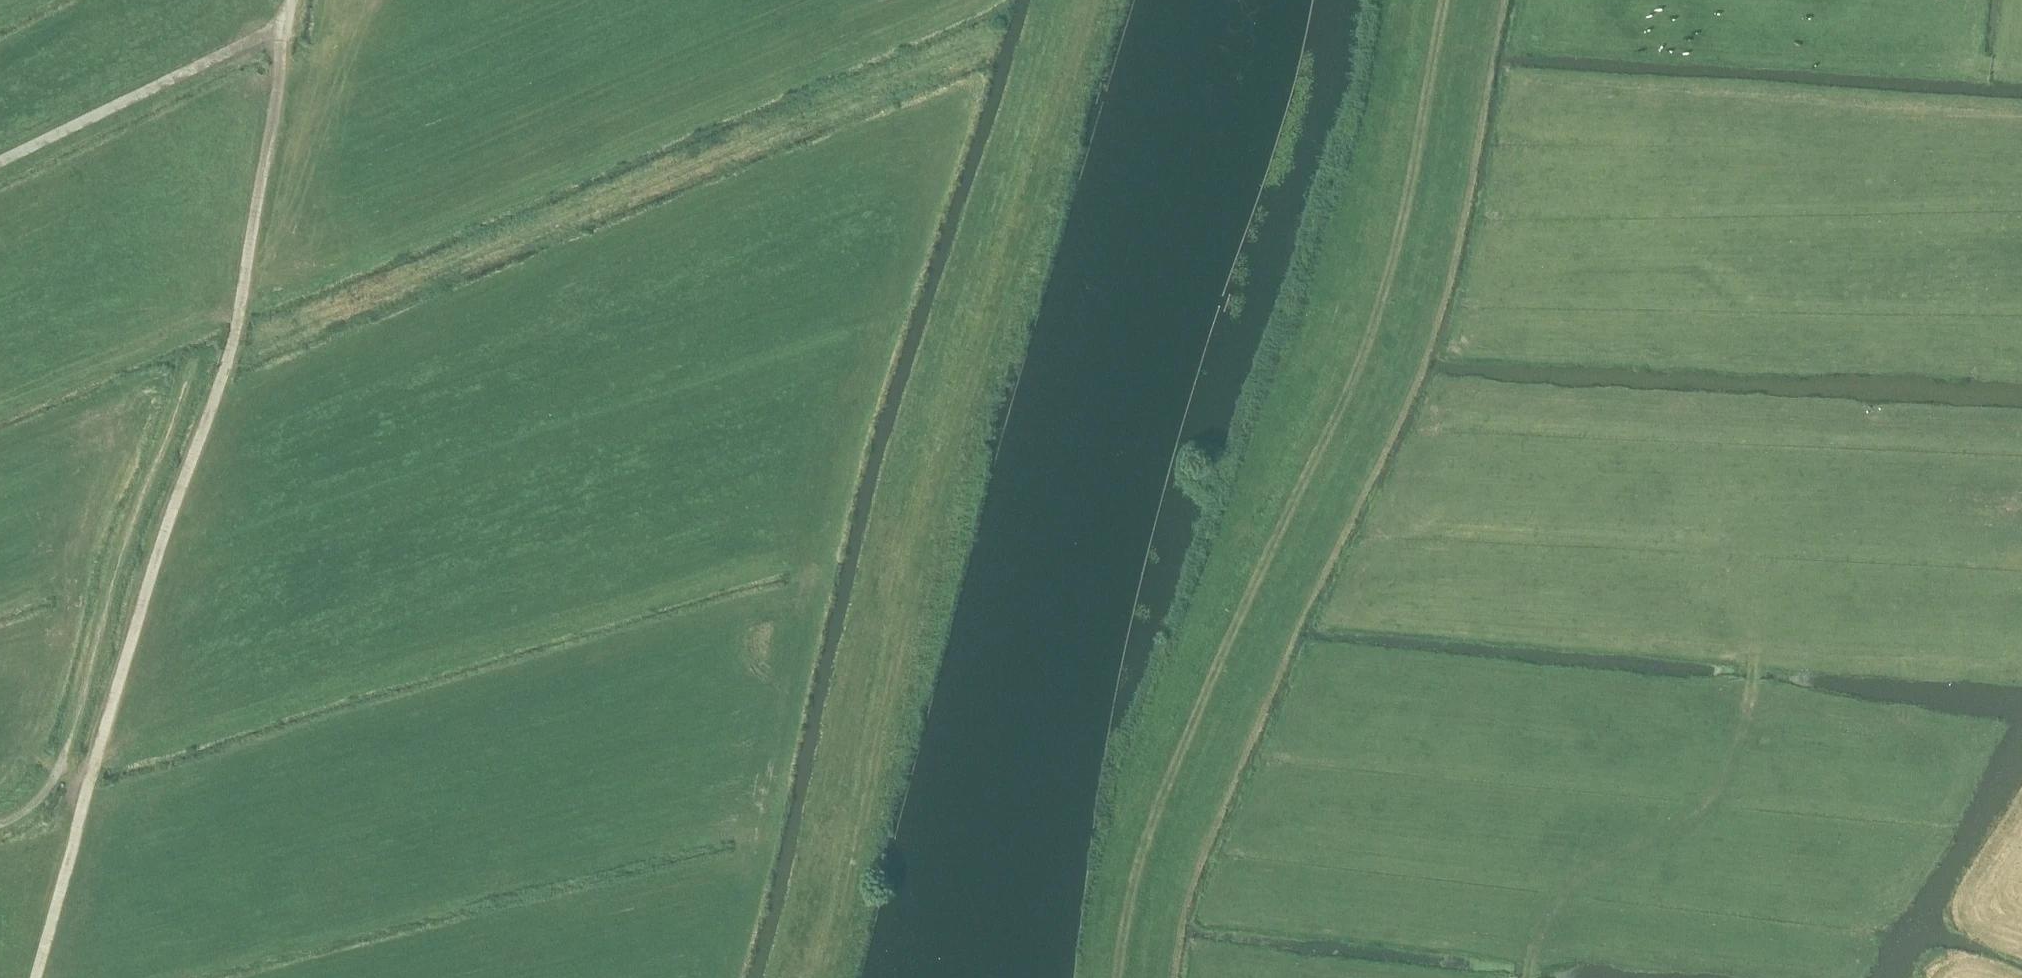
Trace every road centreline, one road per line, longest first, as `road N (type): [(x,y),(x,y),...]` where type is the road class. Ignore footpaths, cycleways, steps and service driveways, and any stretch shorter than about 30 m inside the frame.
road 1 (track): [(1134,977),(1157,854),(1381,352),(1460,0)]
road 2 (track): [(285,27),(227,355),(160,541),(34,977)]
road 3 (track): [(2021,487),(1765,651),(1729,767),(1546,924),(1533,977)]
road 4 (unclassified): [(0,823),(36,803),(63,759),(129,528),(192,367)]
road 5 (track): [(292,0),(285,27),(264,41),(0,167)]

